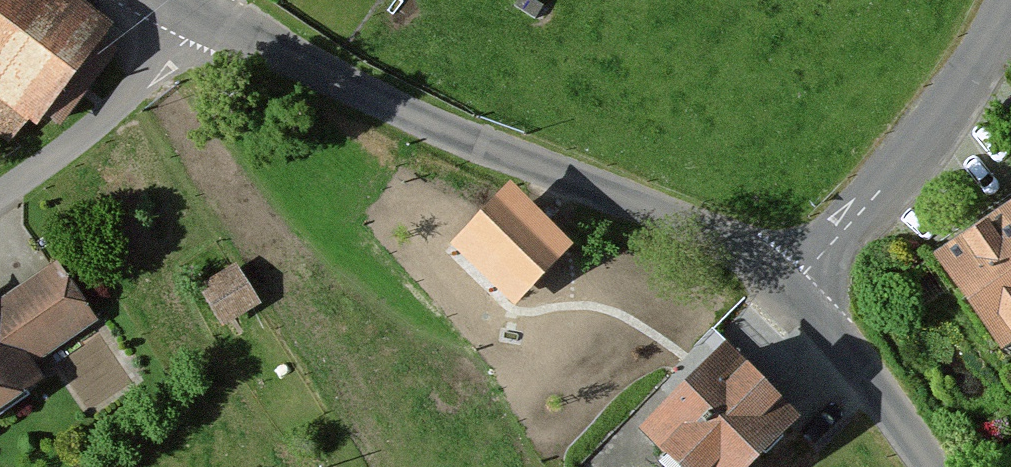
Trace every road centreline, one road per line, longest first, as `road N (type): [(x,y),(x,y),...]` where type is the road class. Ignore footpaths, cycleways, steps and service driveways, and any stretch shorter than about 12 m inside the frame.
road 1 (unclassified): [(809,274),(203,14)]
road 2 (unclassified): [(1010,13),(809,274)]
road 3 (unclassified): [(0,193),(133,92),(203,14)]
road 4 (unclassified): [(809,274),(938,466)]

